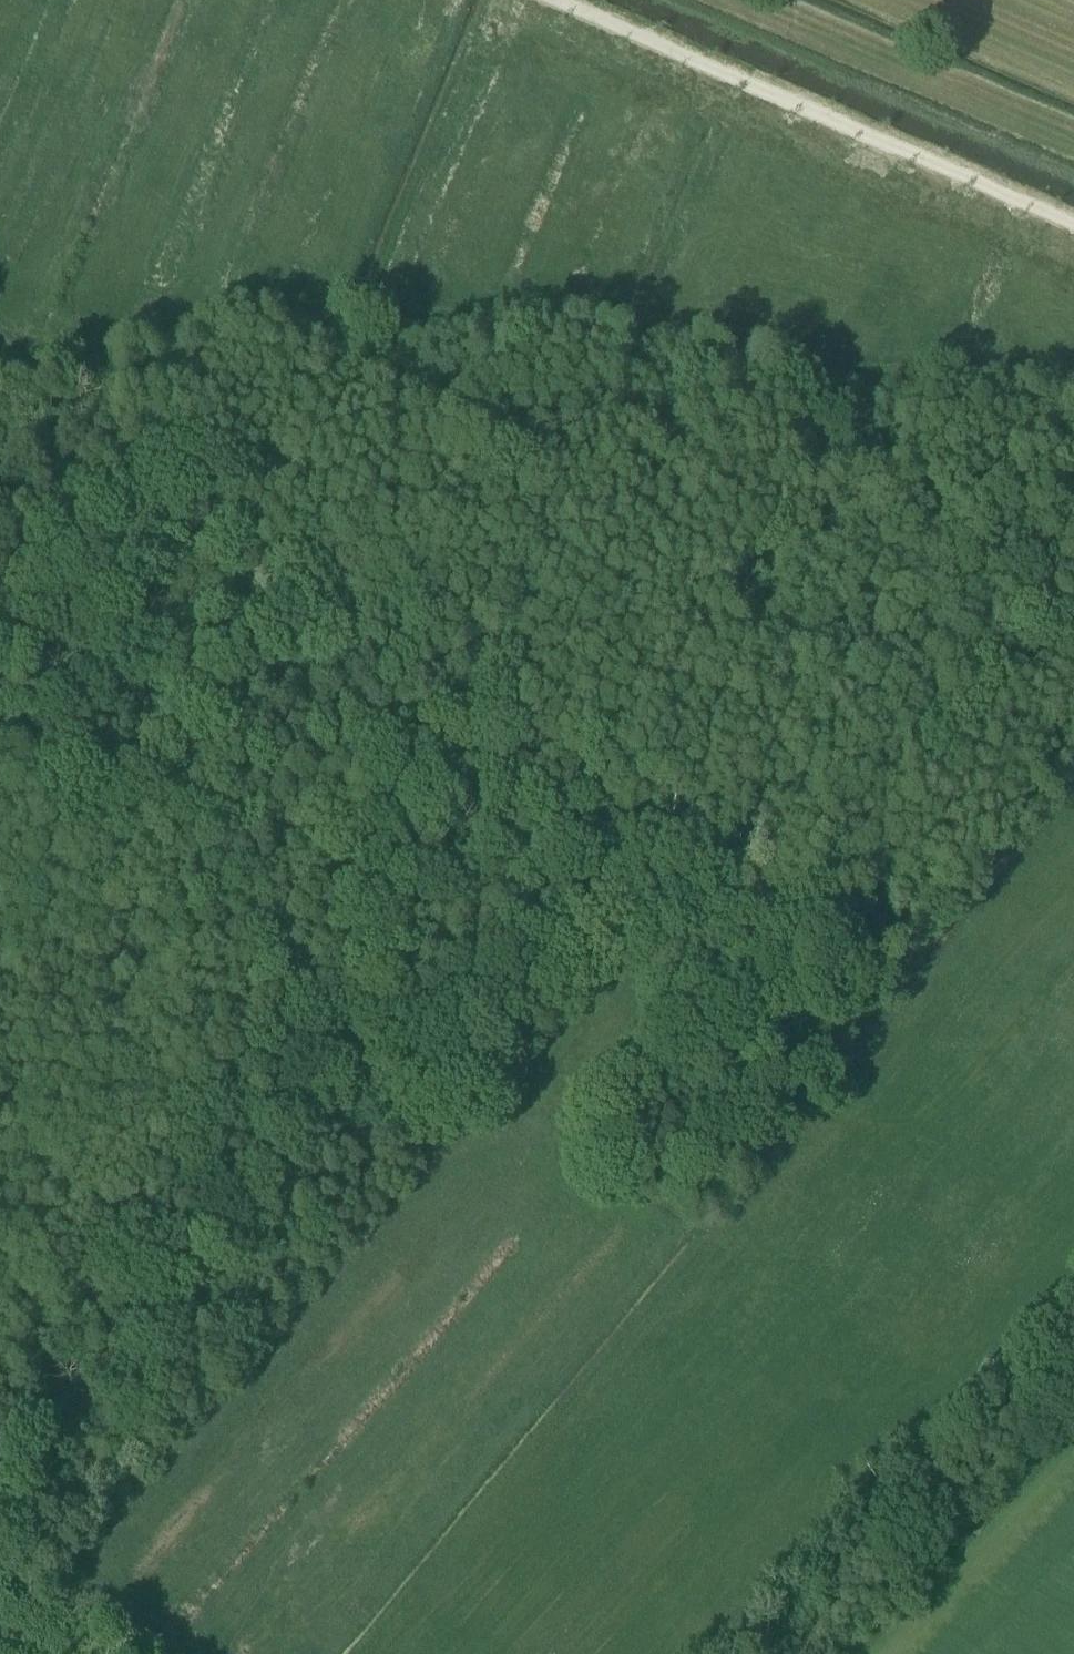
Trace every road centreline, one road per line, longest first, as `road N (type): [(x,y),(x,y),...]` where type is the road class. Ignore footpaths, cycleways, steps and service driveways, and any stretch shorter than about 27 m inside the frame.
road 1 (unclassified): [(1073,222),(551,0)]

